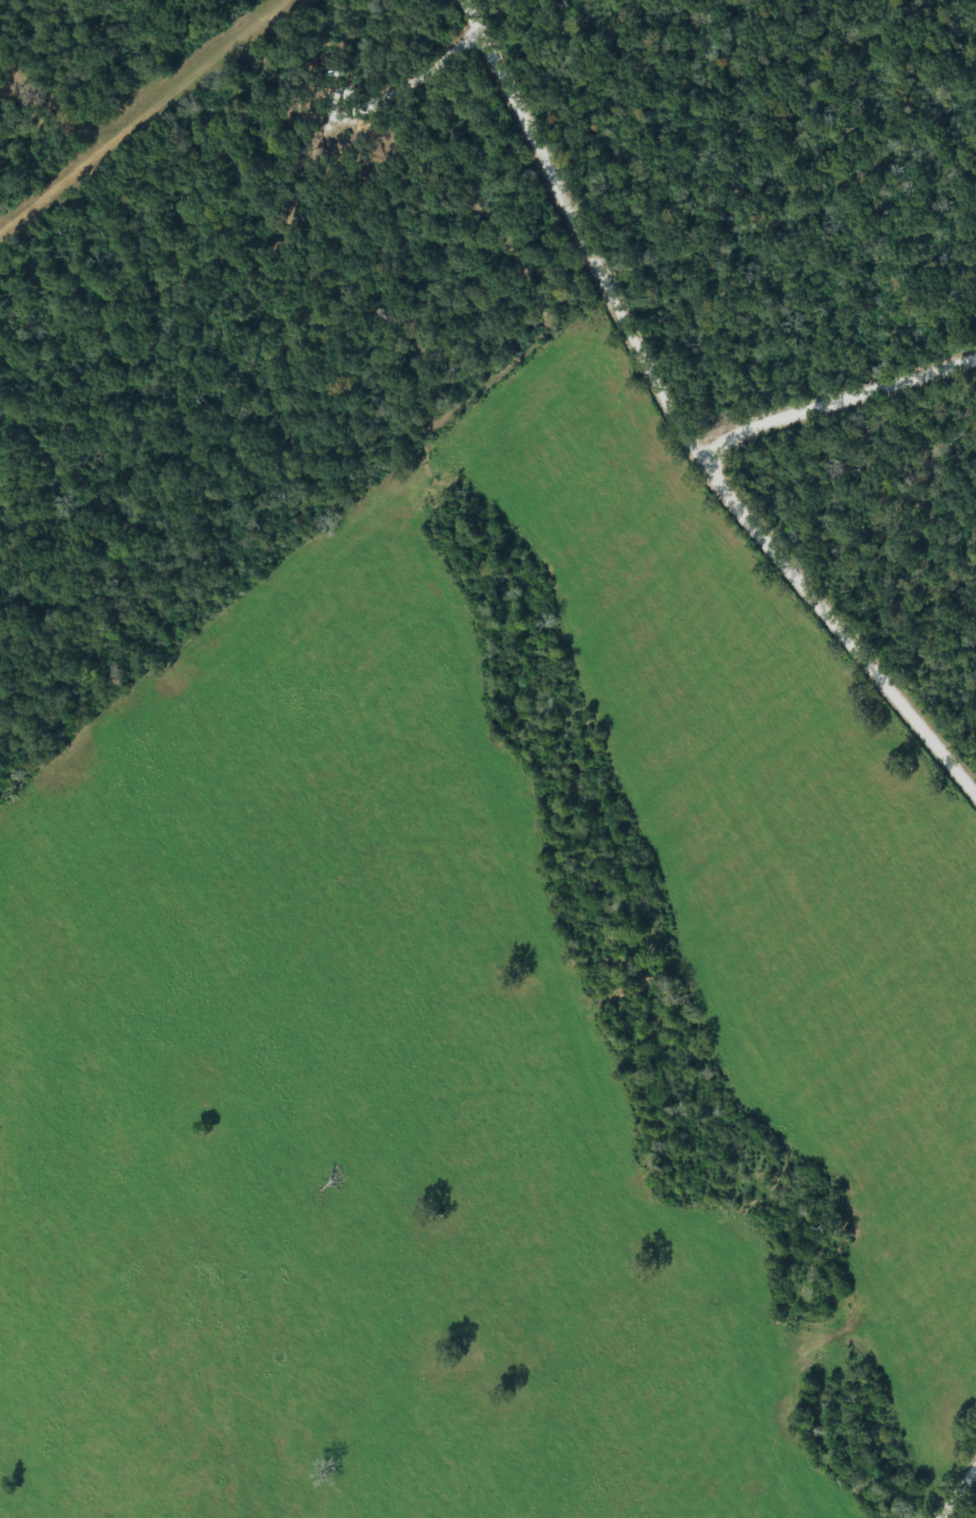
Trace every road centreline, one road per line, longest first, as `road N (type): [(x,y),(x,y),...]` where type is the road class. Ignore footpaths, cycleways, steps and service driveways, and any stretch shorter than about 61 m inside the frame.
road 1 (residential): [(779,518),(378,0)]
road 2 (residential): [(975,791),(779,518),(764,463),(975,360)]

